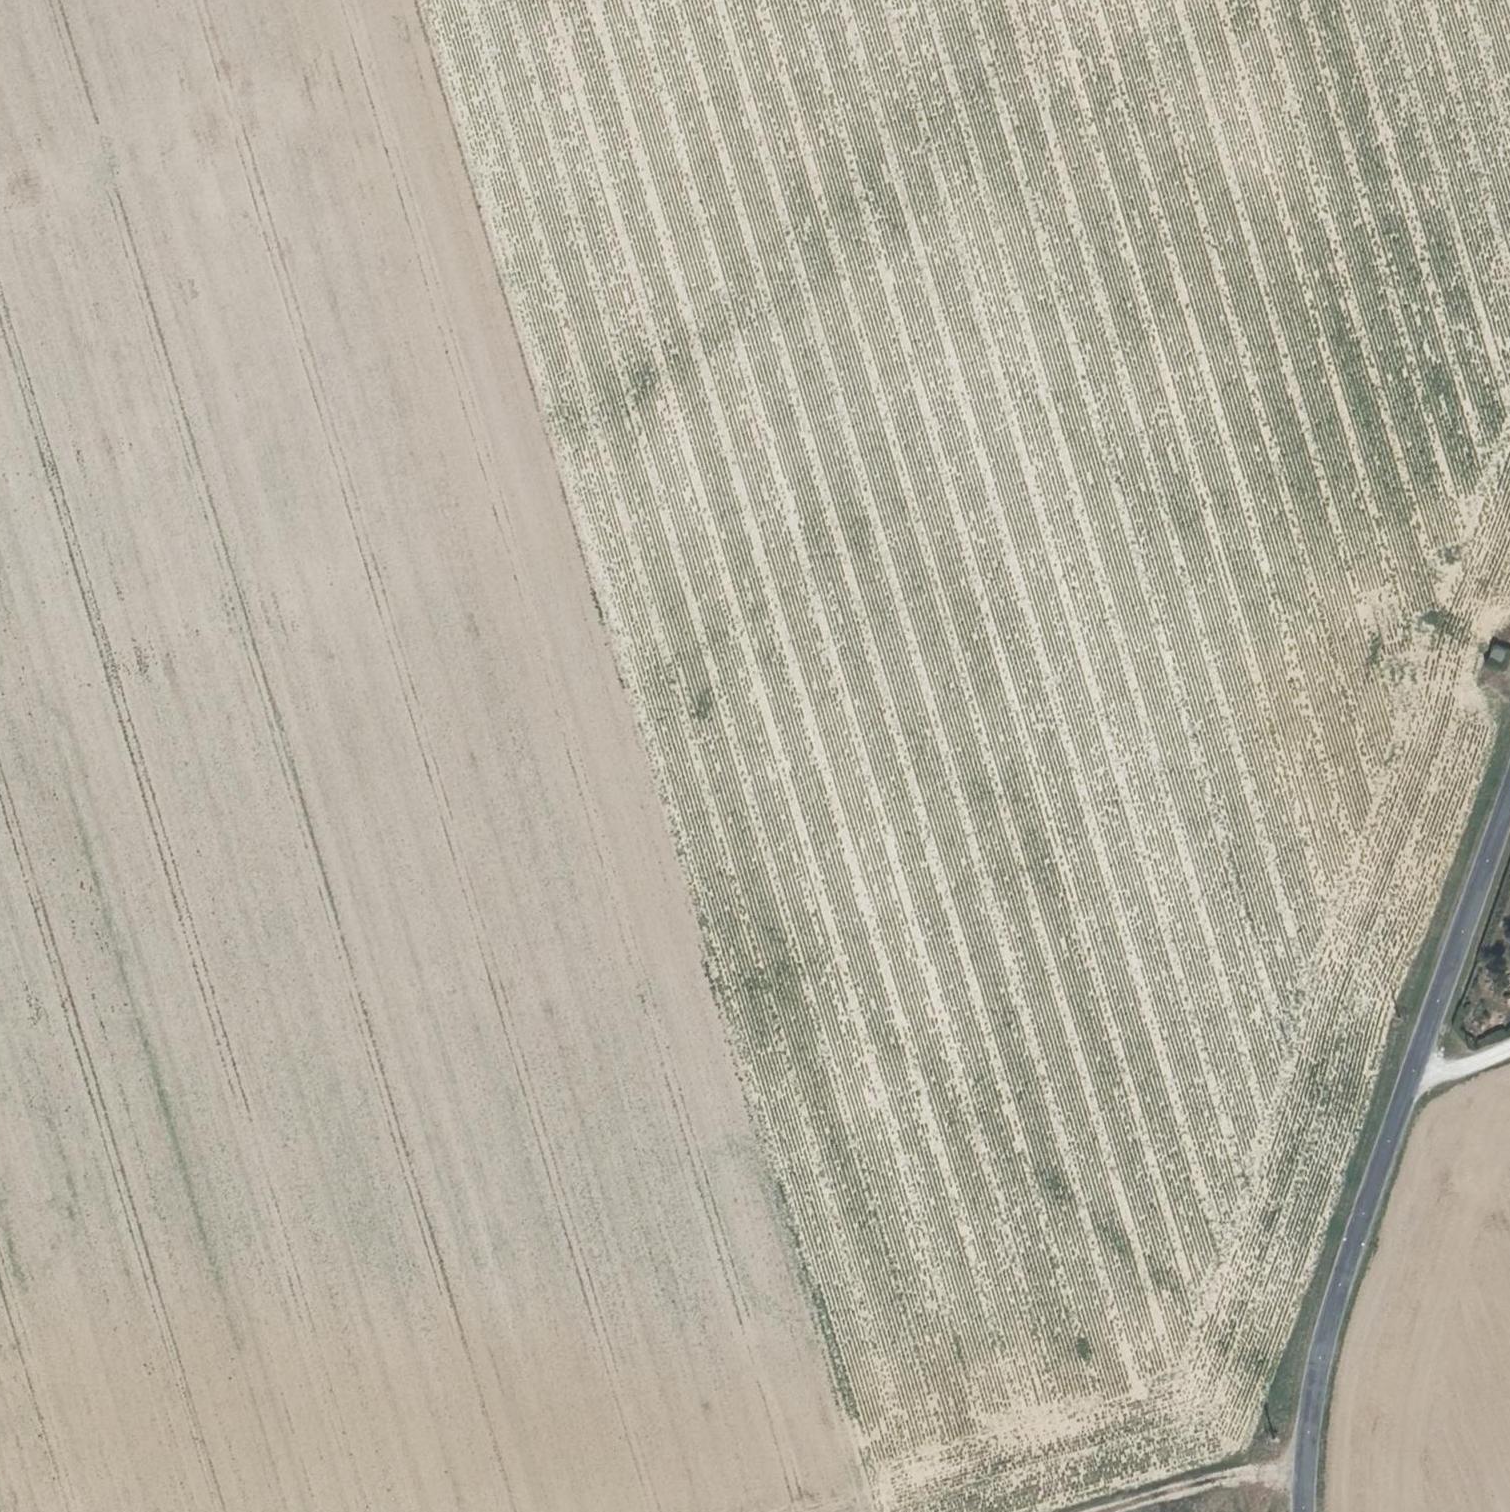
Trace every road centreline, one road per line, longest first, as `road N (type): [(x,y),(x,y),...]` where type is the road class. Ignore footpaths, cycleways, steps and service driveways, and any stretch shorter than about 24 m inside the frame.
road 1 (tertiary): [(1509,818),(1357,1248),(1311,1415),(1304,1511)]
road 2 (track): [(1302,1491),(1243,1475),(1120,1511)]

